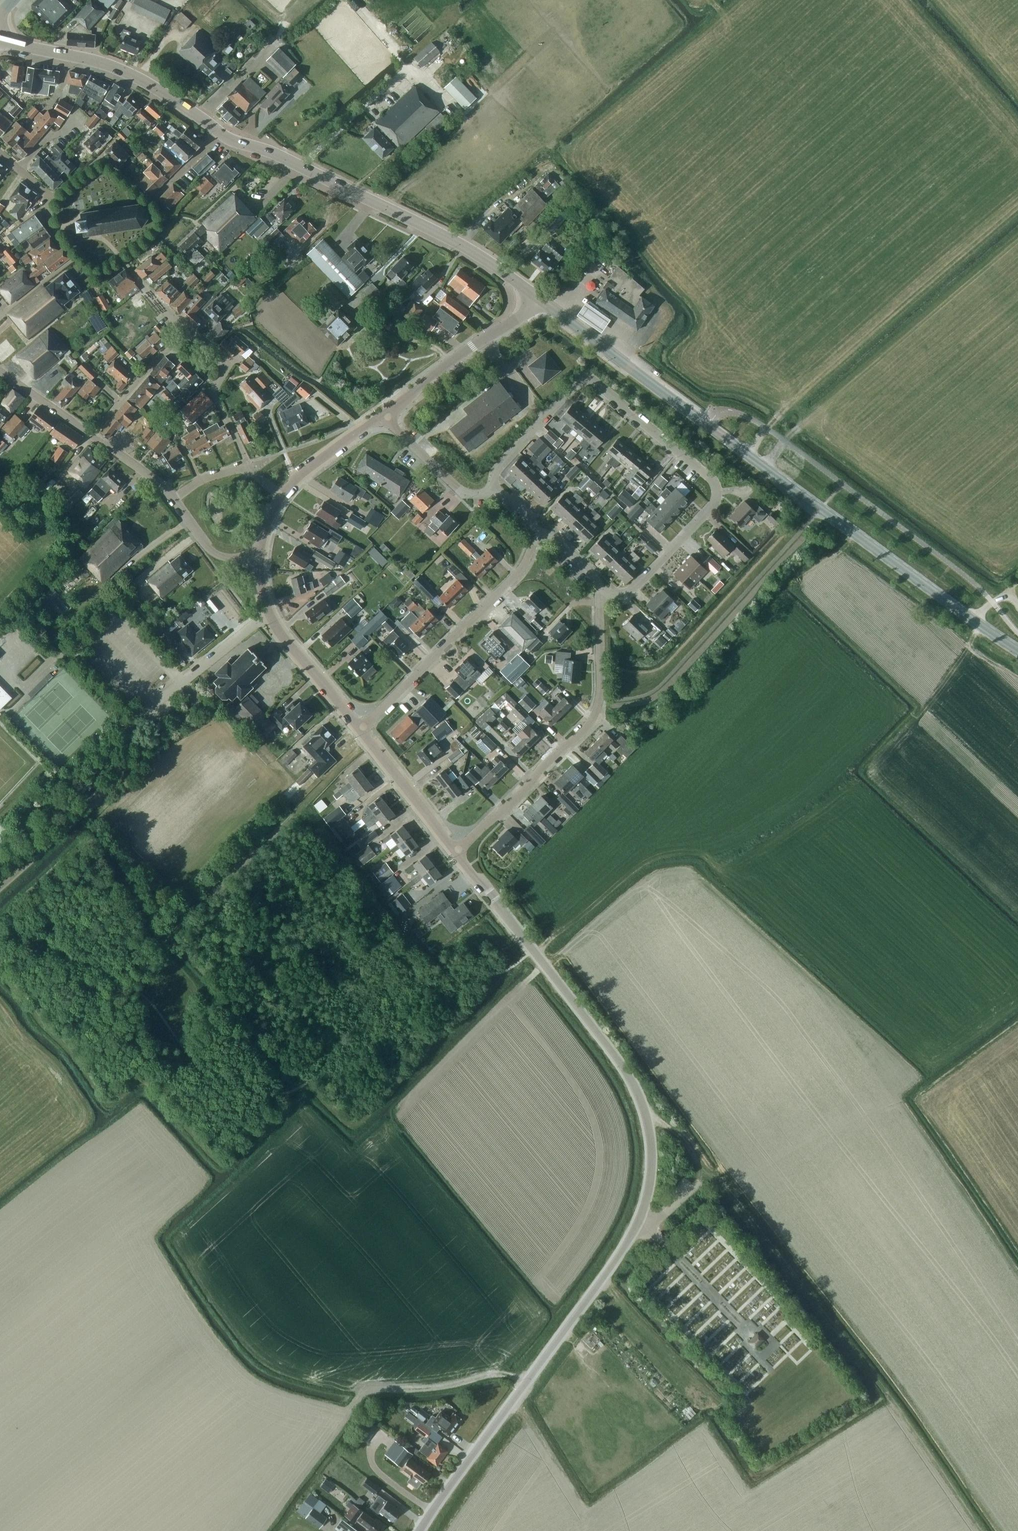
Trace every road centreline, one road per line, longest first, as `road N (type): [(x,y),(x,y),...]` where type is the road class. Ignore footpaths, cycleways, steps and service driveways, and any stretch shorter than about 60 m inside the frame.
road 1 (tertiary): [(420,1530),(623,1251),(644,1209),(652,1166),(647,1120),(625,1070),(457,854)]
road 2 (primary): [(974,620),(541,301)]
road 3 (track): [(647,1120),(676,1135),(721,1185),(982,1530)]
road 4 (residential): [(500,490),(502,462),(581,380),(599,384),(710,477),(713,505),(637,587),(600,594)]
road 5 (primary): [(541,301),(455,242),(221,133)]
road 6 (residential): [(457,854),(589,723),(599,699),(600,594)]
road 7 (residential): [(360,731),(521,569),(541,527)]
road 8 (track): [(176,934),(369,741)]
road 9 (track): [(147,711),(129,724),(119,785),(0,893)]
road 10 (primary): [(221,133),(125,70),(0,39)]
road 11 (tertiary): [(360,731),(271,620),(259,560)]
road 12 (tertiary): [(385,415),(541,301)]
road 13 (residential): [(249,467),(216,398),(224,366),(184,328)]
road 14 (tertiary): [(457,854),(360,731)]
road 15 (residential): [(385,415),(457,488),(500,490)]
road 16 (residential): [(184,328),(91,432)]
road 17 (tertiary): [(280,493),(385,415)]

